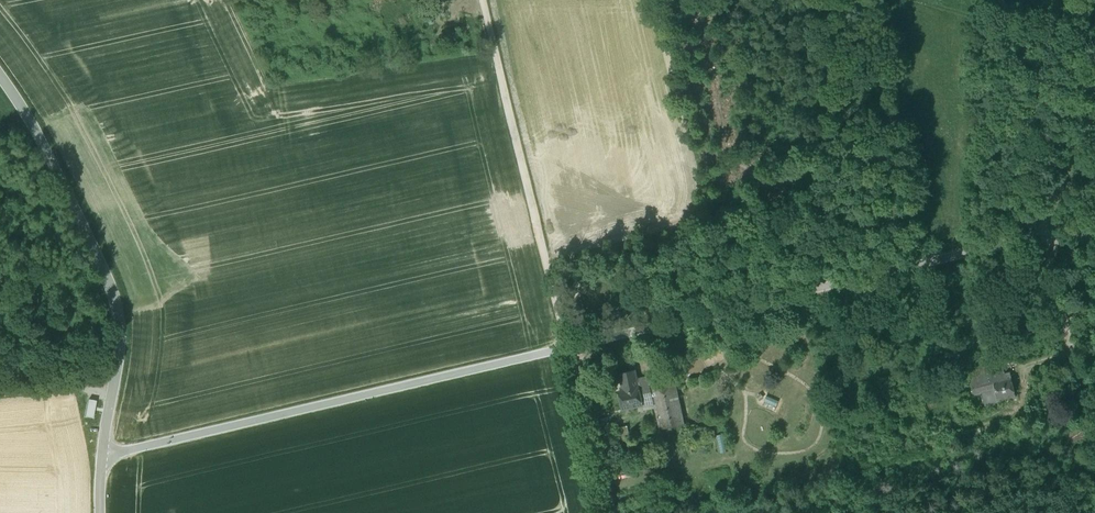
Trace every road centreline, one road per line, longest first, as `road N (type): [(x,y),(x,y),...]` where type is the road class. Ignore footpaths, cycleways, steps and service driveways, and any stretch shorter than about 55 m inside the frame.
road 1 (unclassified): [(569,349),(1046,237),(1094,243)]
road 2 (unclassified): [(101,454),(569,349)]
road 3 (unclassified): [(101,454),(120,322),(61,179),(0,74)]
road 4 (unclassified): [(569,349),(486,0)]
road 5 (track): [(1046,237),(1094,451)]
road 6 (track): [(915,0),(1094,42)]
road 7 (unclassified): [(611,512),(569,349)]

